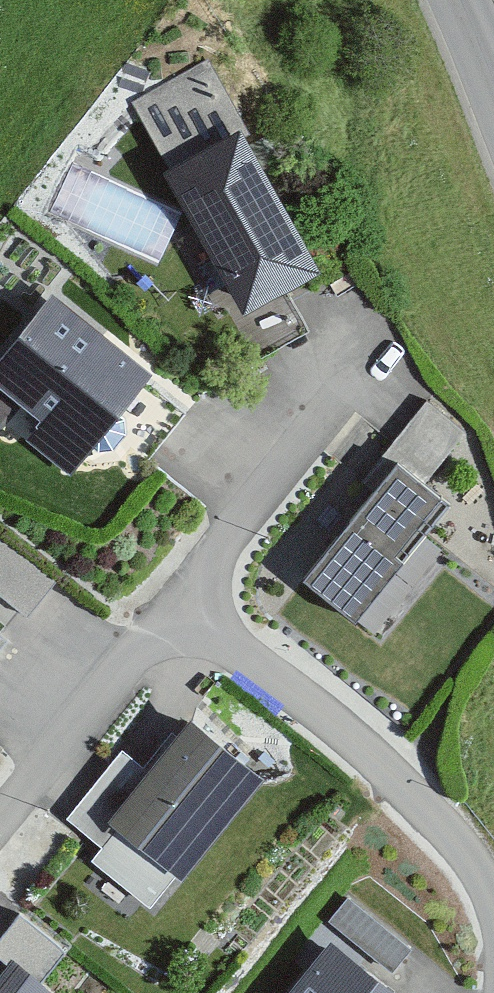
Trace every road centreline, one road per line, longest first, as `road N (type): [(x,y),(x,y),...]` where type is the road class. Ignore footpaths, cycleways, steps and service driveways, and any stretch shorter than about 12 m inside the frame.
road 1 (residential): [(493,917),(477,865),(424,800),(174,618)]
road 2 (residential): [(341,370),(174,618)]
road 3 (residential): [(174,618),(0,829)]

